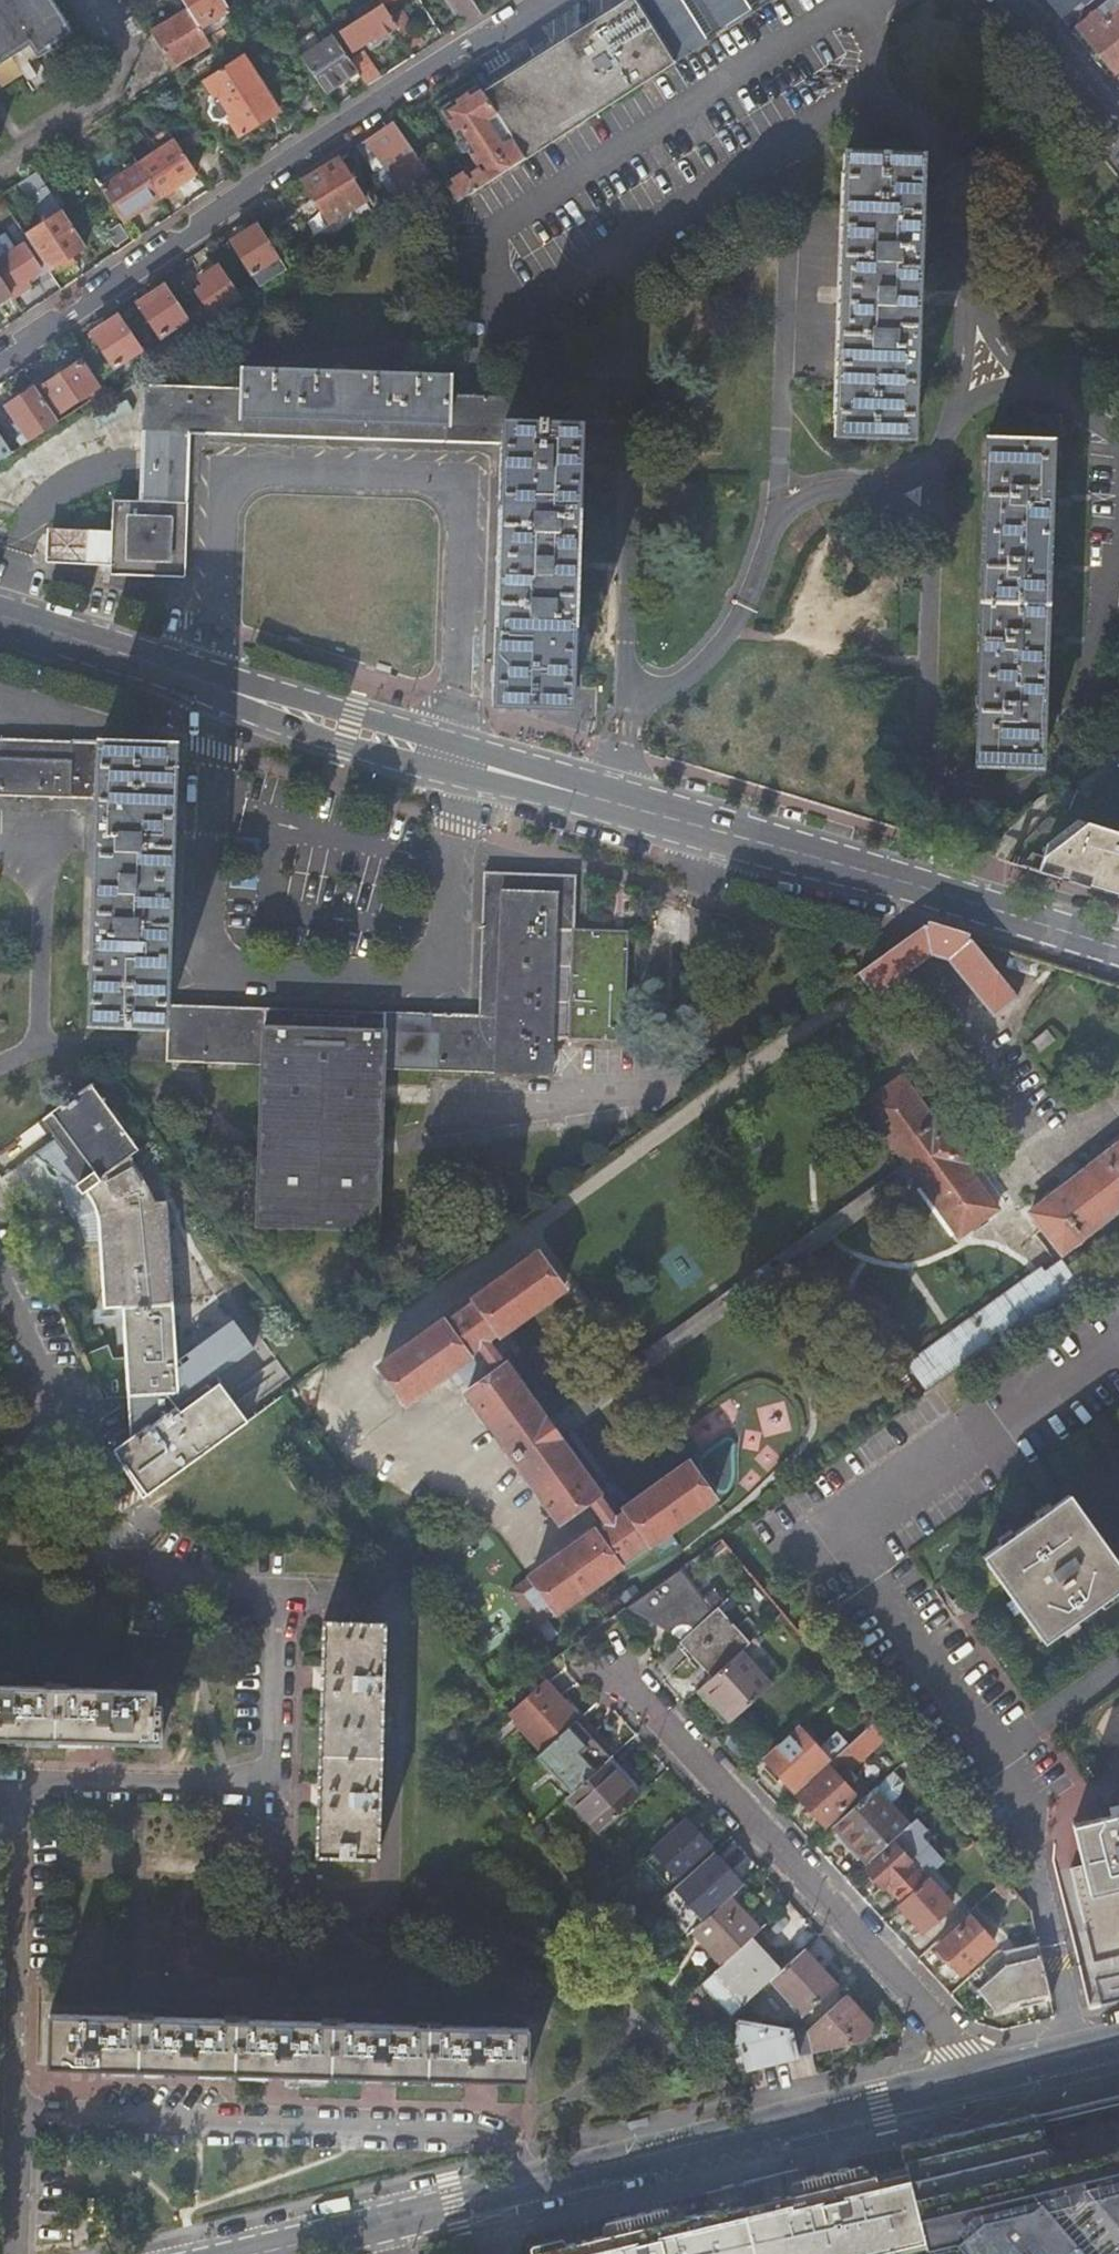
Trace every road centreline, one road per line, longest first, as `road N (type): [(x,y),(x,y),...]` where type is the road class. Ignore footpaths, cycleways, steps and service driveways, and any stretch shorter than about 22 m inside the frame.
road 1 (residential): [(1085,2050),(1030,1809),(846,1550),(1118,1358)]
road 2 (tertiary): [(256,2253),(978,2077)]
road 3 (residential): [(551,0),(0,364)]
road 4 (secondary): [(0,617),(609,799)]
road 5 (residential): [(1118,561),(1050,775),(1037,787),(985,796),(959,790),(932,758),(930,523)]
road 6 (residential): [(978,2077),(588,1641)]
road 7 (secondary): [(609,799),(1118,954)]
road 8 (residential): [(635,704),(625,658),(634,232)]
road 9 (residential): [(99,1479),(144,1564),(281,1596),(276,1786)]
road 10 (residential): [(635,704),(682,683),(731,632),(779,518),(832,490),(892,492)]
road 11 (residential): [(972,290),(963,200),(948,150),(924,123),(882,100),(872,78),(872,0)]
road 12 (residential): [(99,1479),(0,1260)]
road 13 (residential): [(1118,134),(1010,0)]

